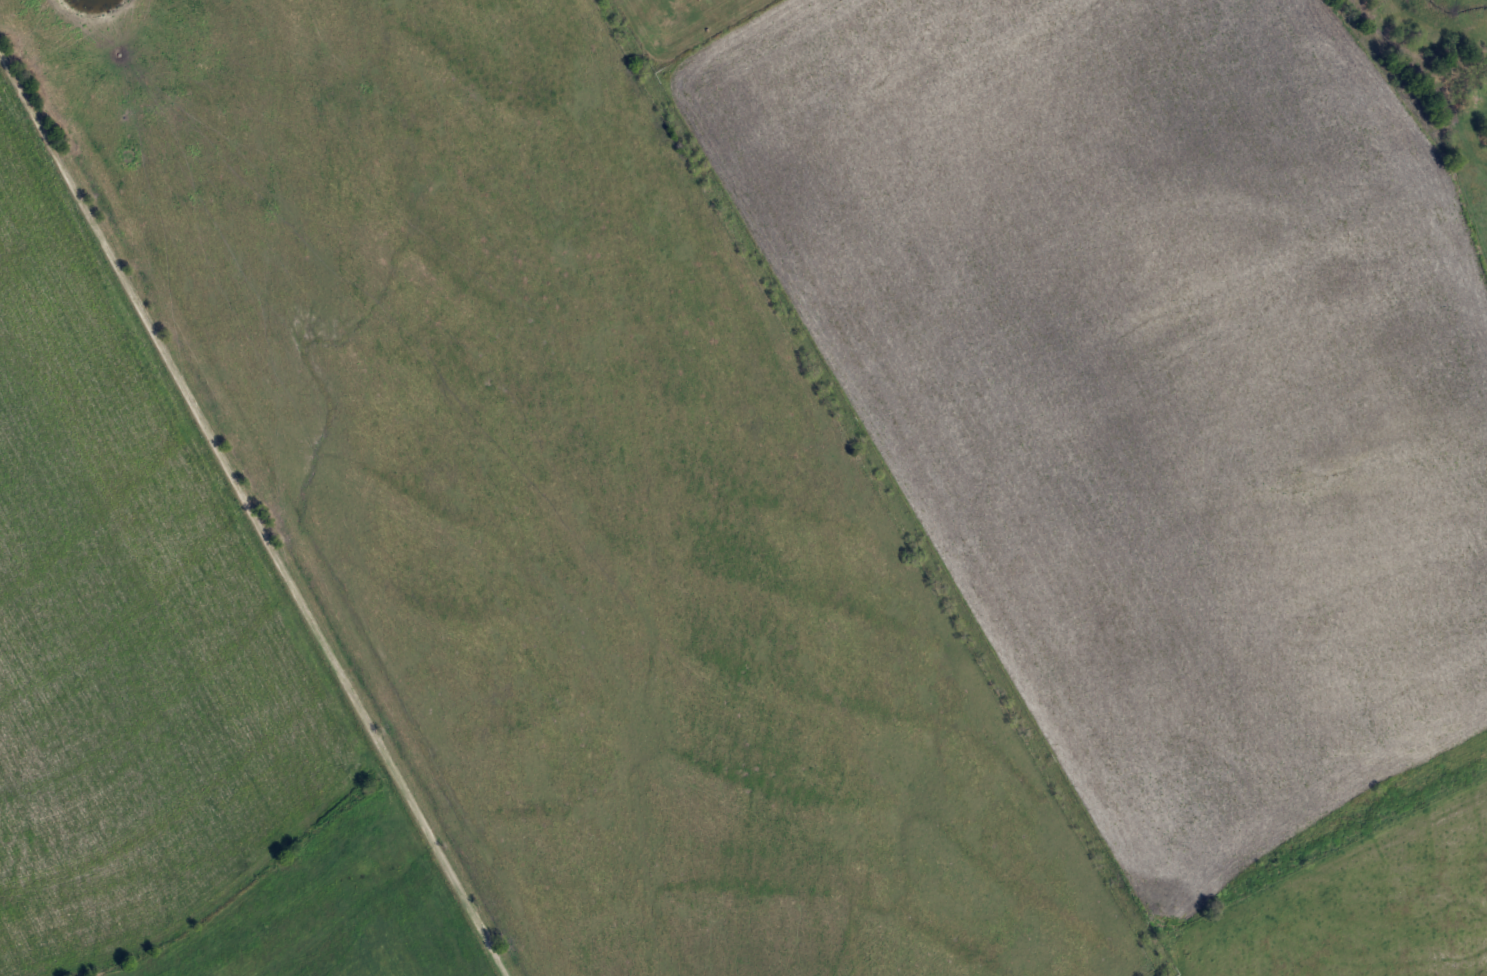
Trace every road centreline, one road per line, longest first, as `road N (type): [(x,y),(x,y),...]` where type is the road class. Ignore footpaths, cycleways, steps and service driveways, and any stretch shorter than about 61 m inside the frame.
road 1 (residential): [(510,975),(0,54)]

